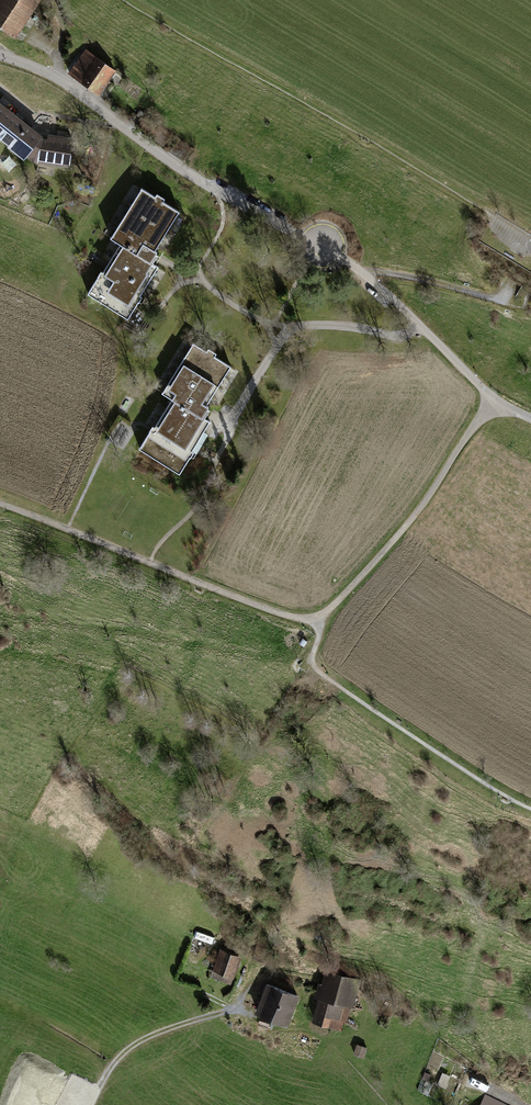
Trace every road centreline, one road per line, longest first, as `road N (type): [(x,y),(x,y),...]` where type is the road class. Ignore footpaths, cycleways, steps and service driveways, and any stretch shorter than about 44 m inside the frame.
road 1 (unclassified): [(493,402),(359,269),(184,170),(55,76),(0,57)]
road 2 (track): [(0,506),(271,611),(319,620)]
road 3 (track): [(319,620),(315,670),(530,810)]
road 4 (track): [(319,620),(408,525),(493,402)]

